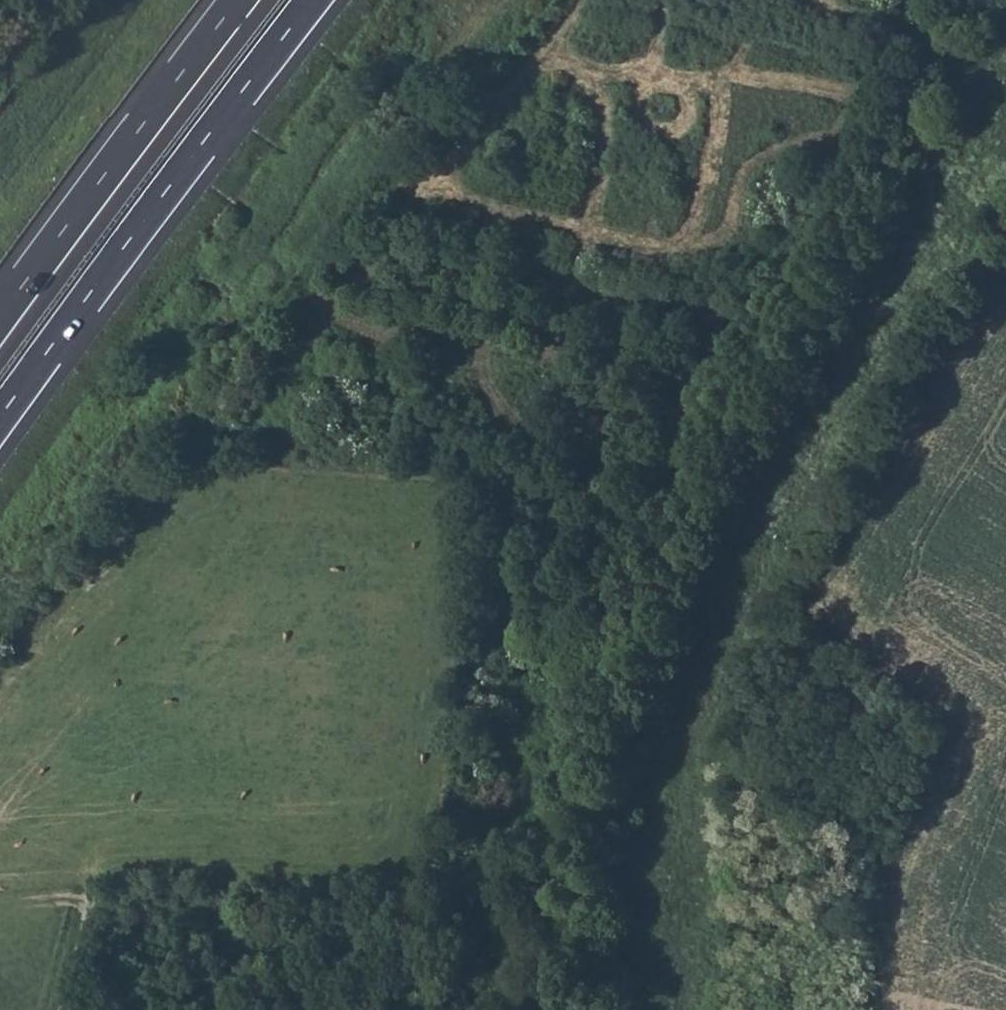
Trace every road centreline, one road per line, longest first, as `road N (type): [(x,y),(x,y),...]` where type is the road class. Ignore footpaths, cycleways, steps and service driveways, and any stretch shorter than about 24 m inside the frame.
road 1 (motorway): [(0,421),(313,0)]
road 2 (motorway): [(238,0),(0,318)]

